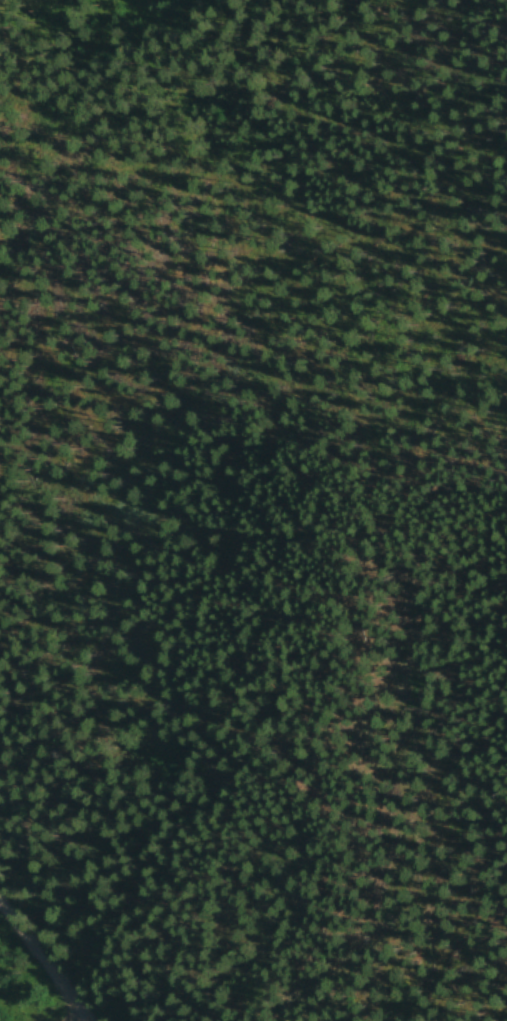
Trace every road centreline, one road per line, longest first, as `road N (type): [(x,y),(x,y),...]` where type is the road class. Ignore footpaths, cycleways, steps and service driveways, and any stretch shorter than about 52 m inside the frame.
road 1 (residential): [(86,1020),(0,908)]

